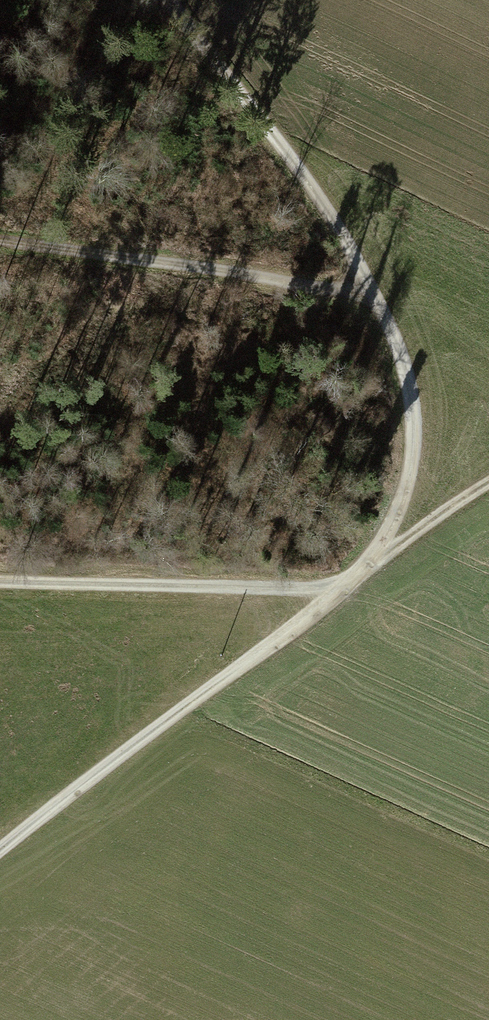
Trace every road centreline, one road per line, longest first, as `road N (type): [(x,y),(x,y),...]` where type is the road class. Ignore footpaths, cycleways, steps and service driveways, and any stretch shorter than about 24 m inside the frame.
road 1 (track): [(410,520),(407,366),(319,201),(236,90),(185,0)]
road 2 (track): [(0,852),(410,520)]
road 3 (track): [(0,241),(373,293)]
road 4 (track): [(0,582),(322,584)]

